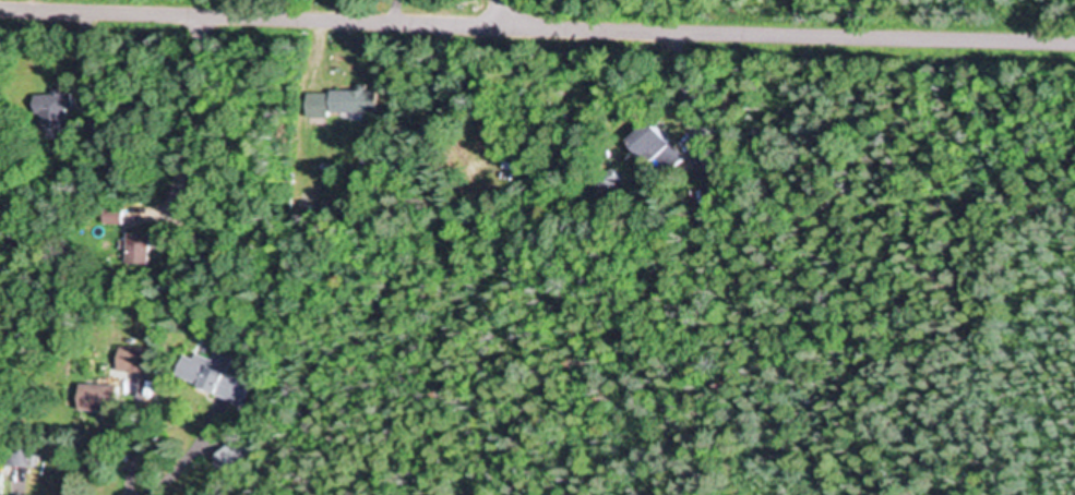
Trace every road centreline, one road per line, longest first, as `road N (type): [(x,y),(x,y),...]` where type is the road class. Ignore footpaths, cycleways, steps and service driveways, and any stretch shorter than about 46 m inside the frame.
road 1 (residential): [(1074,42),(562,34),(0,9)]
road 2 (residential): [(196,15),(184,213)]

